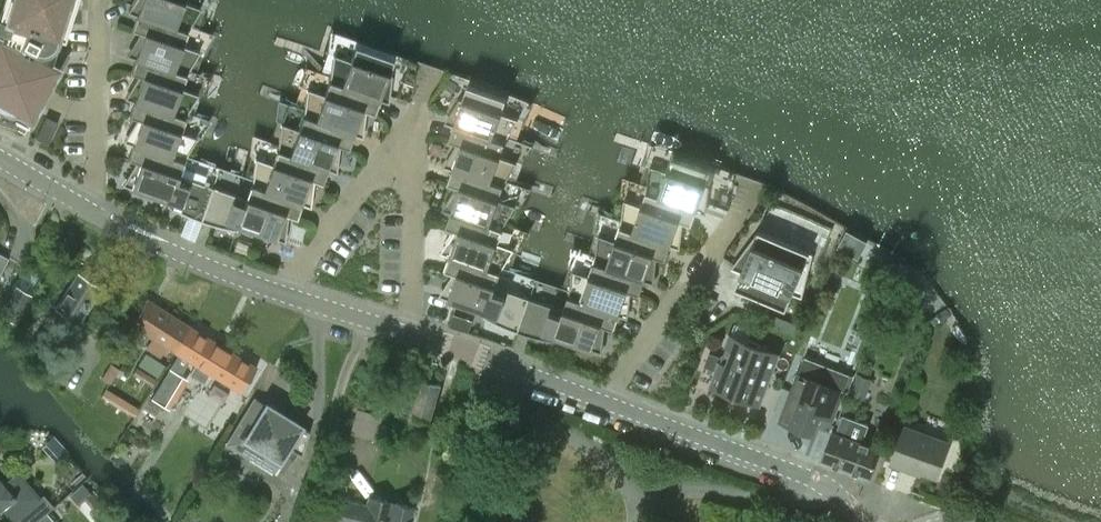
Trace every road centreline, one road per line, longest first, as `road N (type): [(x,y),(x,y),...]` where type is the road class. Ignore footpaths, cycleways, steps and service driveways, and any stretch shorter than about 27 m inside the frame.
road 1 (tertiary): [(860,521),(816,482),(610,397)]
road 2 (residential): [(610,397),(751,181)]
road 3 (residential): [(102,208),(106,0)]
road 4 (tertiary): [(290,287),(102,208)]
road 5 (tertiary): [(610,397),(418,329)]
road 6 (residential): [(408,140),(418,329)]
road 7 (residential): [(290,287),(408,140)]
road 8 (tertiary): [(418,329),(290,287)]

